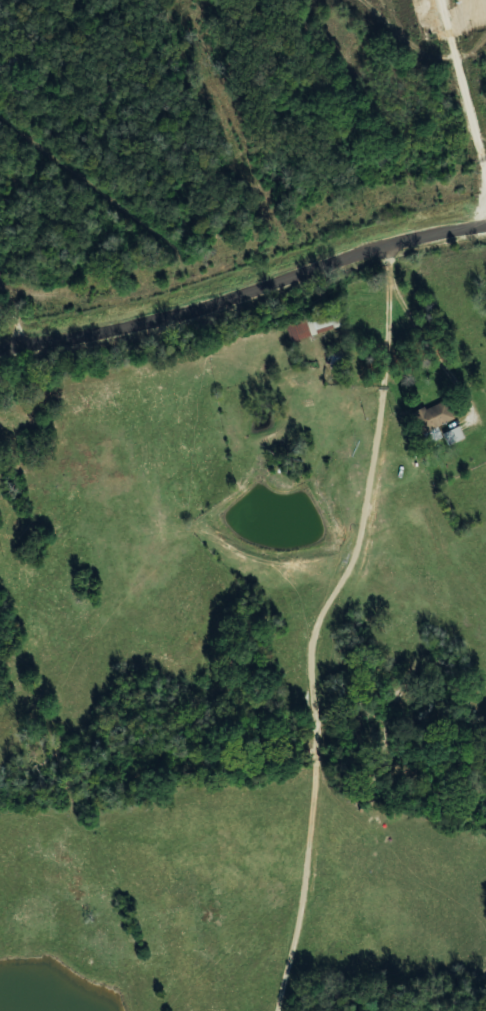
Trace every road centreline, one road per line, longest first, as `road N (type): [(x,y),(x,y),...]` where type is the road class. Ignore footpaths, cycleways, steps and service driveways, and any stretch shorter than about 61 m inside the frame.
road 1 (residential): [(0,348),(150,321),(387,245),(485,226)]

